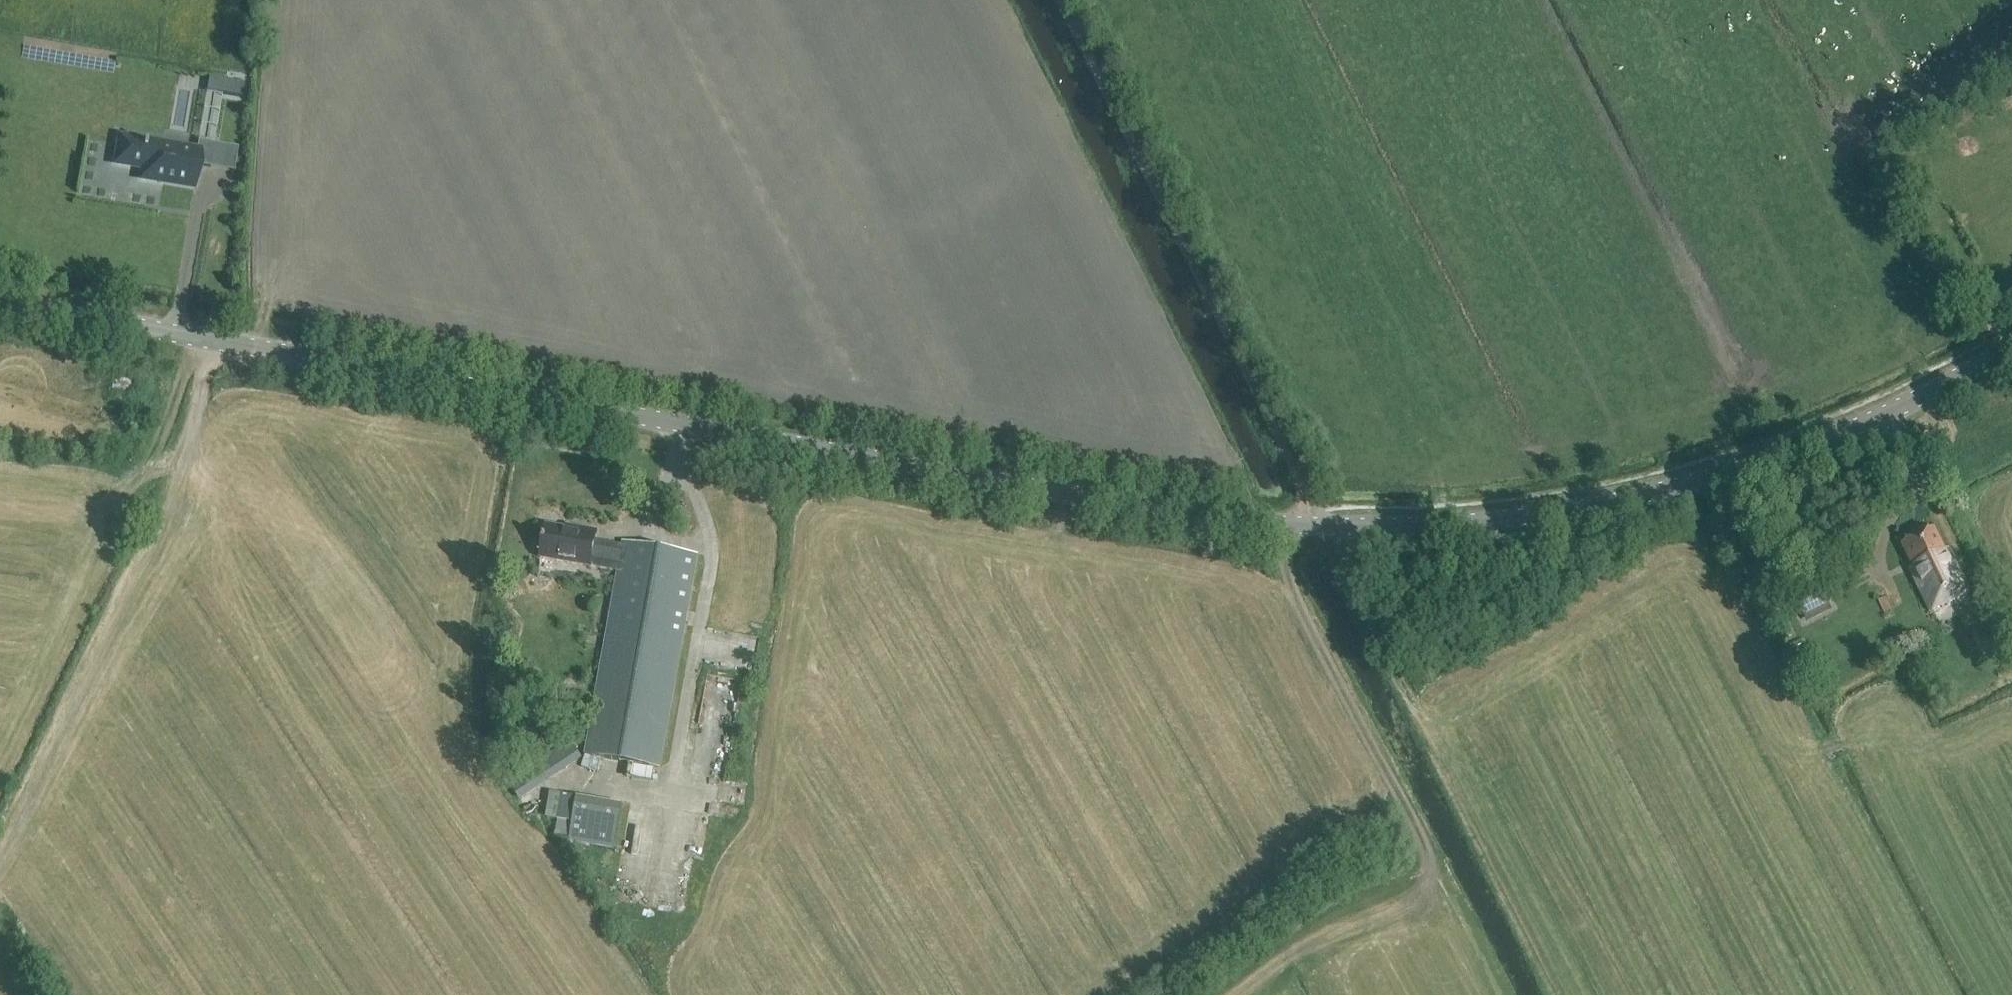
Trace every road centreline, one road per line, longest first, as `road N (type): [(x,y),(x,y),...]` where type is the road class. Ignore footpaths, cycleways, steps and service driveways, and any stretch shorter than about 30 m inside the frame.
road 1 (tertiary): [(0,301),(1088,497),(1307,526),(1468,524),(1627,500),(1818,444),(2011,348)]
road 2 (track): [(1060,0),(1302,483),(1307,513)]

